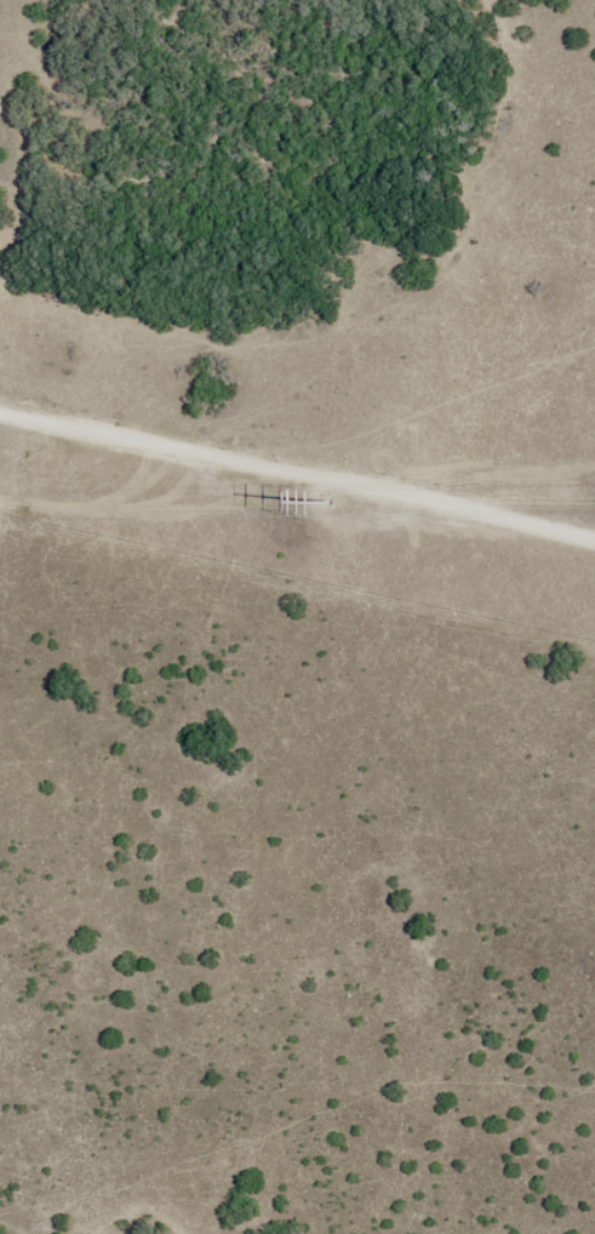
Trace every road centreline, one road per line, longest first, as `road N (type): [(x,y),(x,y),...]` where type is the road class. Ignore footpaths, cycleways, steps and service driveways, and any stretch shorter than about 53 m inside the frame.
road 1 (residential): [(0,387),(594,534)]

